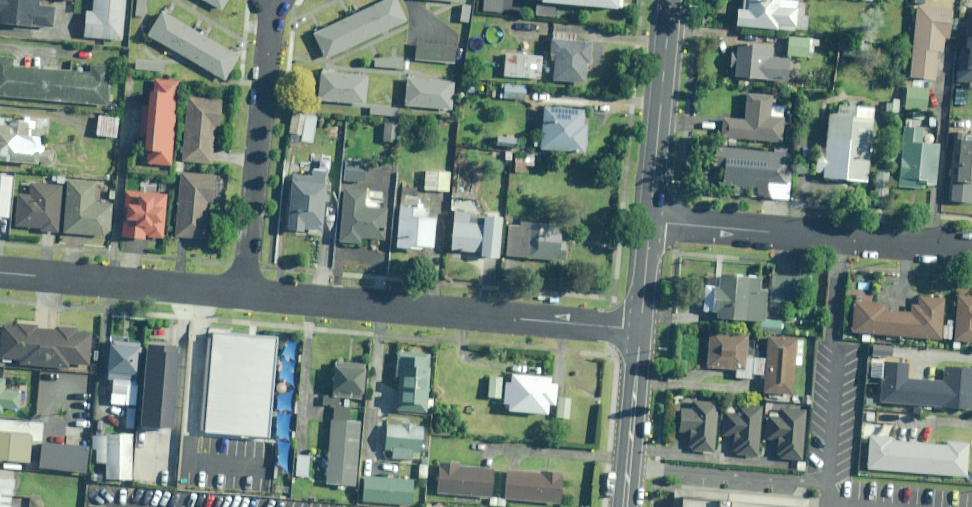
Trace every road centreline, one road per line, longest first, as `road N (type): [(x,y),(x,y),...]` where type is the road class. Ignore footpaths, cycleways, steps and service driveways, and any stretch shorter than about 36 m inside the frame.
road 1 (residential): [(248,295),(640,328)]
road 2 (residential): [(649,220),(971,245)]
road 3 (residential): [(272,0),(248,295)]
road 4 (residential): [(0,272),(248,295)]
road 5 (primary): [(649,220),(670,0)]
road 6 (primary): [(623,506),(640,328)]

